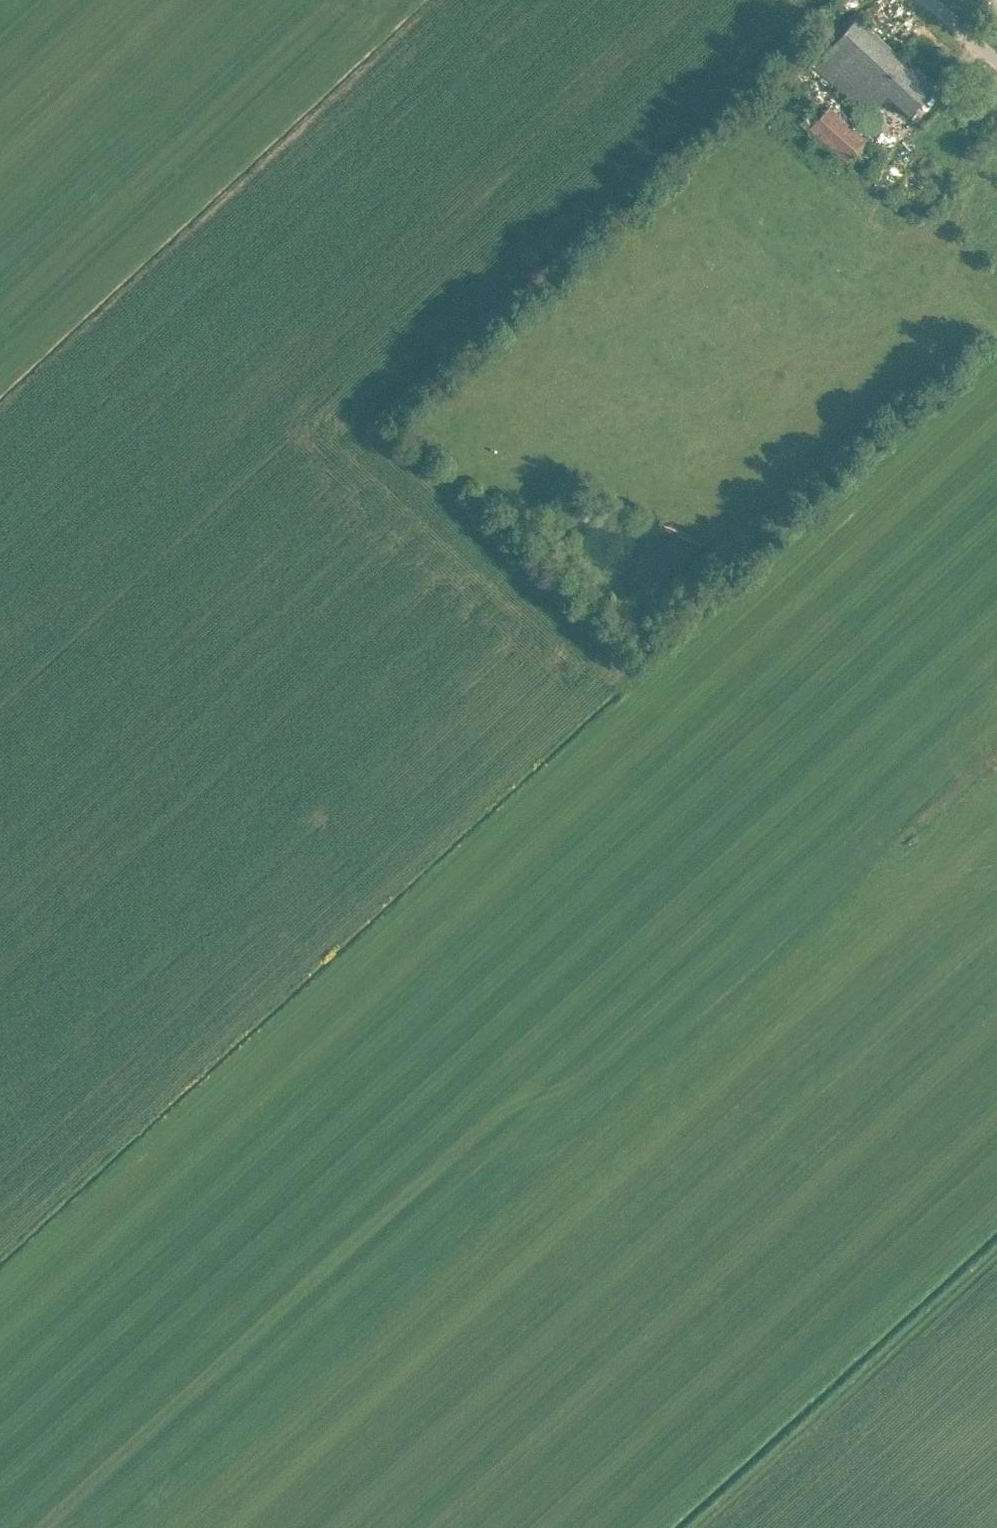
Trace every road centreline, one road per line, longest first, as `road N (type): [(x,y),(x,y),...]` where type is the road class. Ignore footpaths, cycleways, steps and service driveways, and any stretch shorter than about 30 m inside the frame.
road 1 (track): [(996,1253),(694,1527)]

